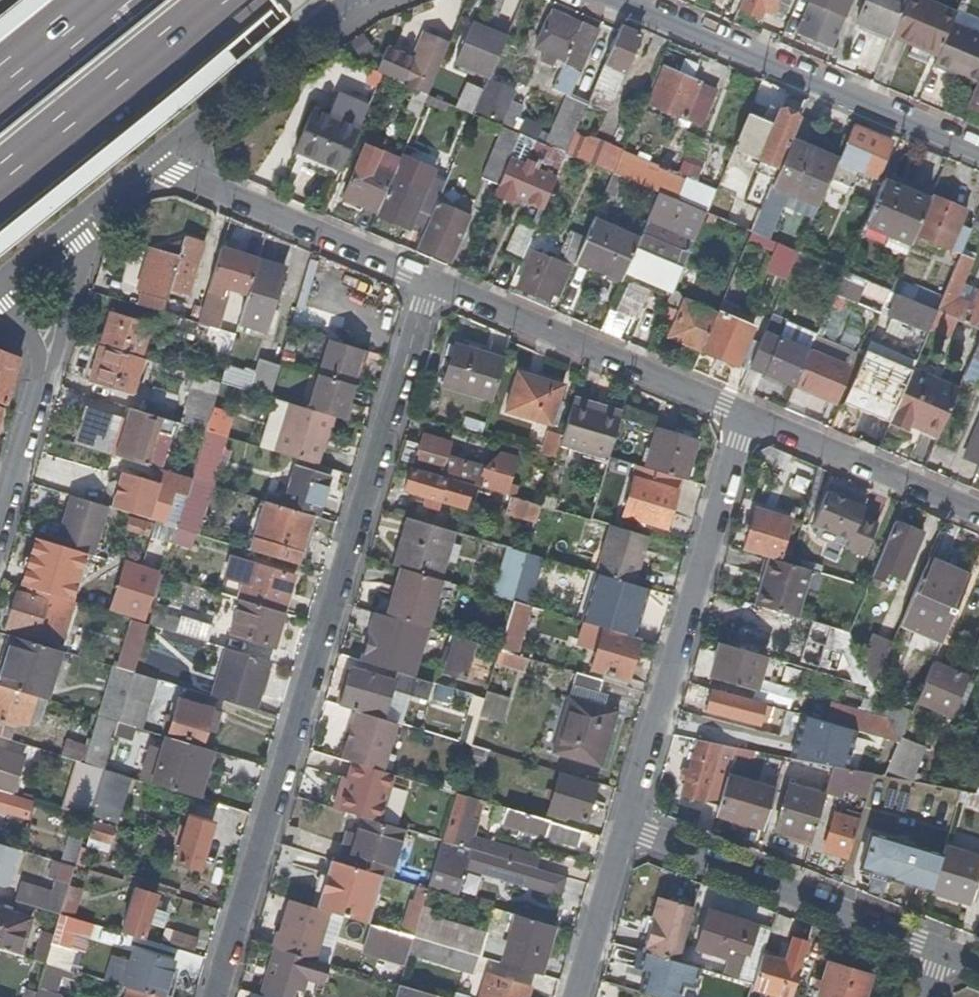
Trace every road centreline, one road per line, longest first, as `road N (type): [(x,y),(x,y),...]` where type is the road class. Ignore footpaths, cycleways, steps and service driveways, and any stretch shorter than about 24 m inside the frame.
road 1 (residential): [(430,284),(214,996)]
road 2 (residential): [(742,412),(627,828)]
road 3 (residential): [(633,0),(978,148)]
road 4 (residential): [(627,828),(943,952)]
road 5 (residential): [(742,412),(430,284)]
road 6 (residential): [(430,284),(150,163)]
road 7 (motorway): [(0,182),(228,0)]
road 8 (residential): [(978,513),(742,412)]
road 9 (residential): [(346,0),(150,163)]
road 10 (residential): [(627,828),(577,996)]
road 11 (residential): [(41,378),(84,257),(80,226)]
road 12 (residential): [(0,513),(41,378)]
road 13 (motorway): [(108,0),(0,86)]

